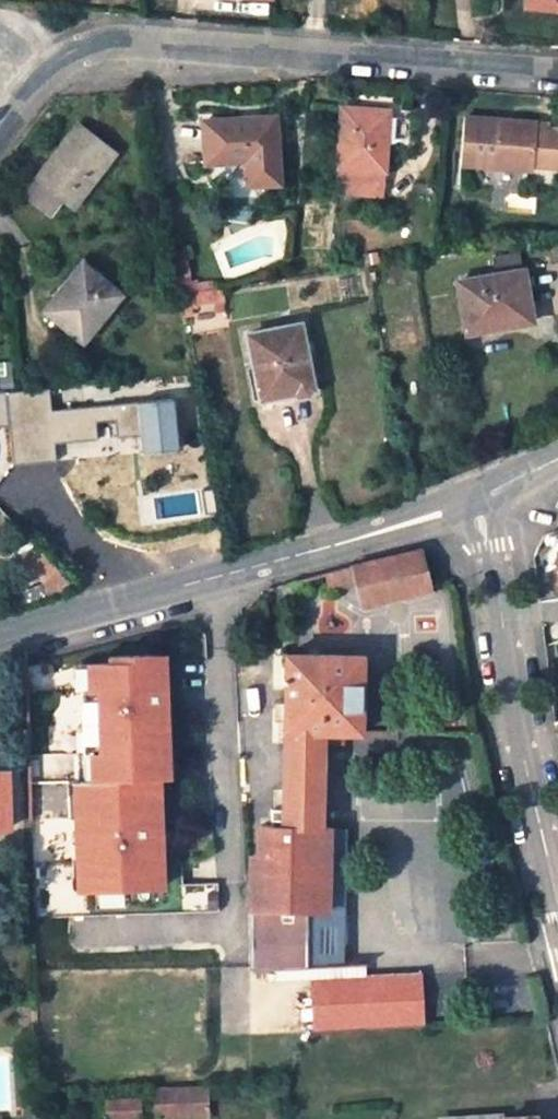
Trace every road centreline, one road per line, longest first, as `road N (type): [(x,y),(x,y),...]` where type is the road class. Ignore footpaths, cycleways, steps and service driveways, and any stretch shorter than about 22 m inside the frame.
road 1 (residential): [(0,125),(65,59),(111,44),(557,72)]
road 2 (secondary): [(482,502),(0,637)]
road 3 (tertiary): [(482,502),(520,748),(557,901)]

